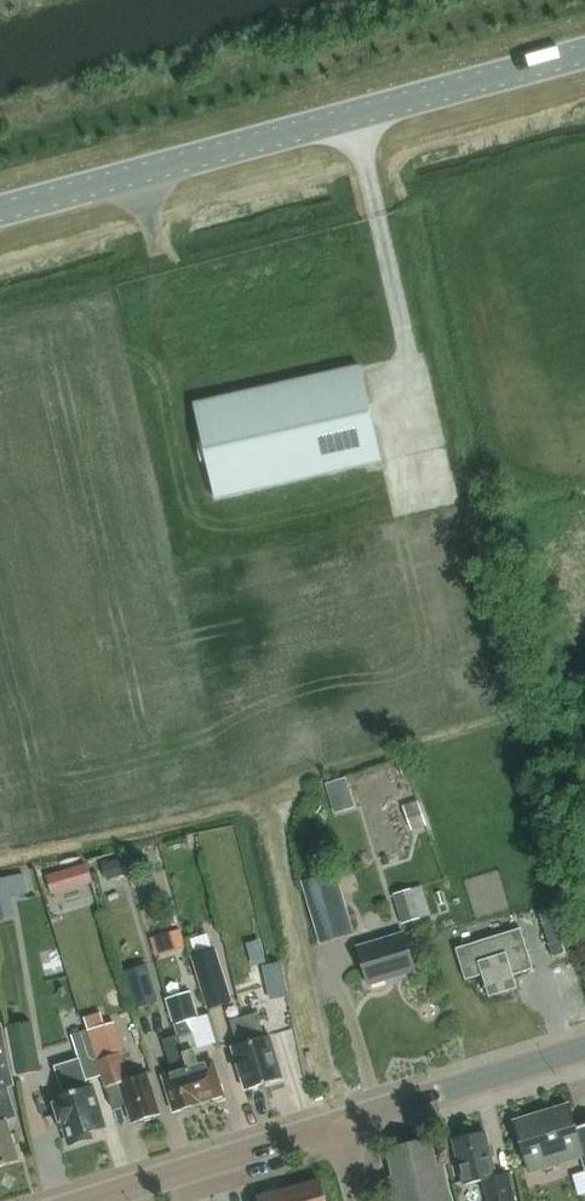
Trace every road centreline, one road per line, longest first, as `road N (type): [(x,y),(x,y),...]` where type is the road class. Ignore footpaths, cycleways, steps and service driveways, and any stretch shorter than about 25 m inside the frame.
road 1 (unclassified): [(0,212),(584,54)]
road 2 (secondary): [(83,1200),(339,1122)]
road 3 (secondary): [(339,1122),(584,1045)]

